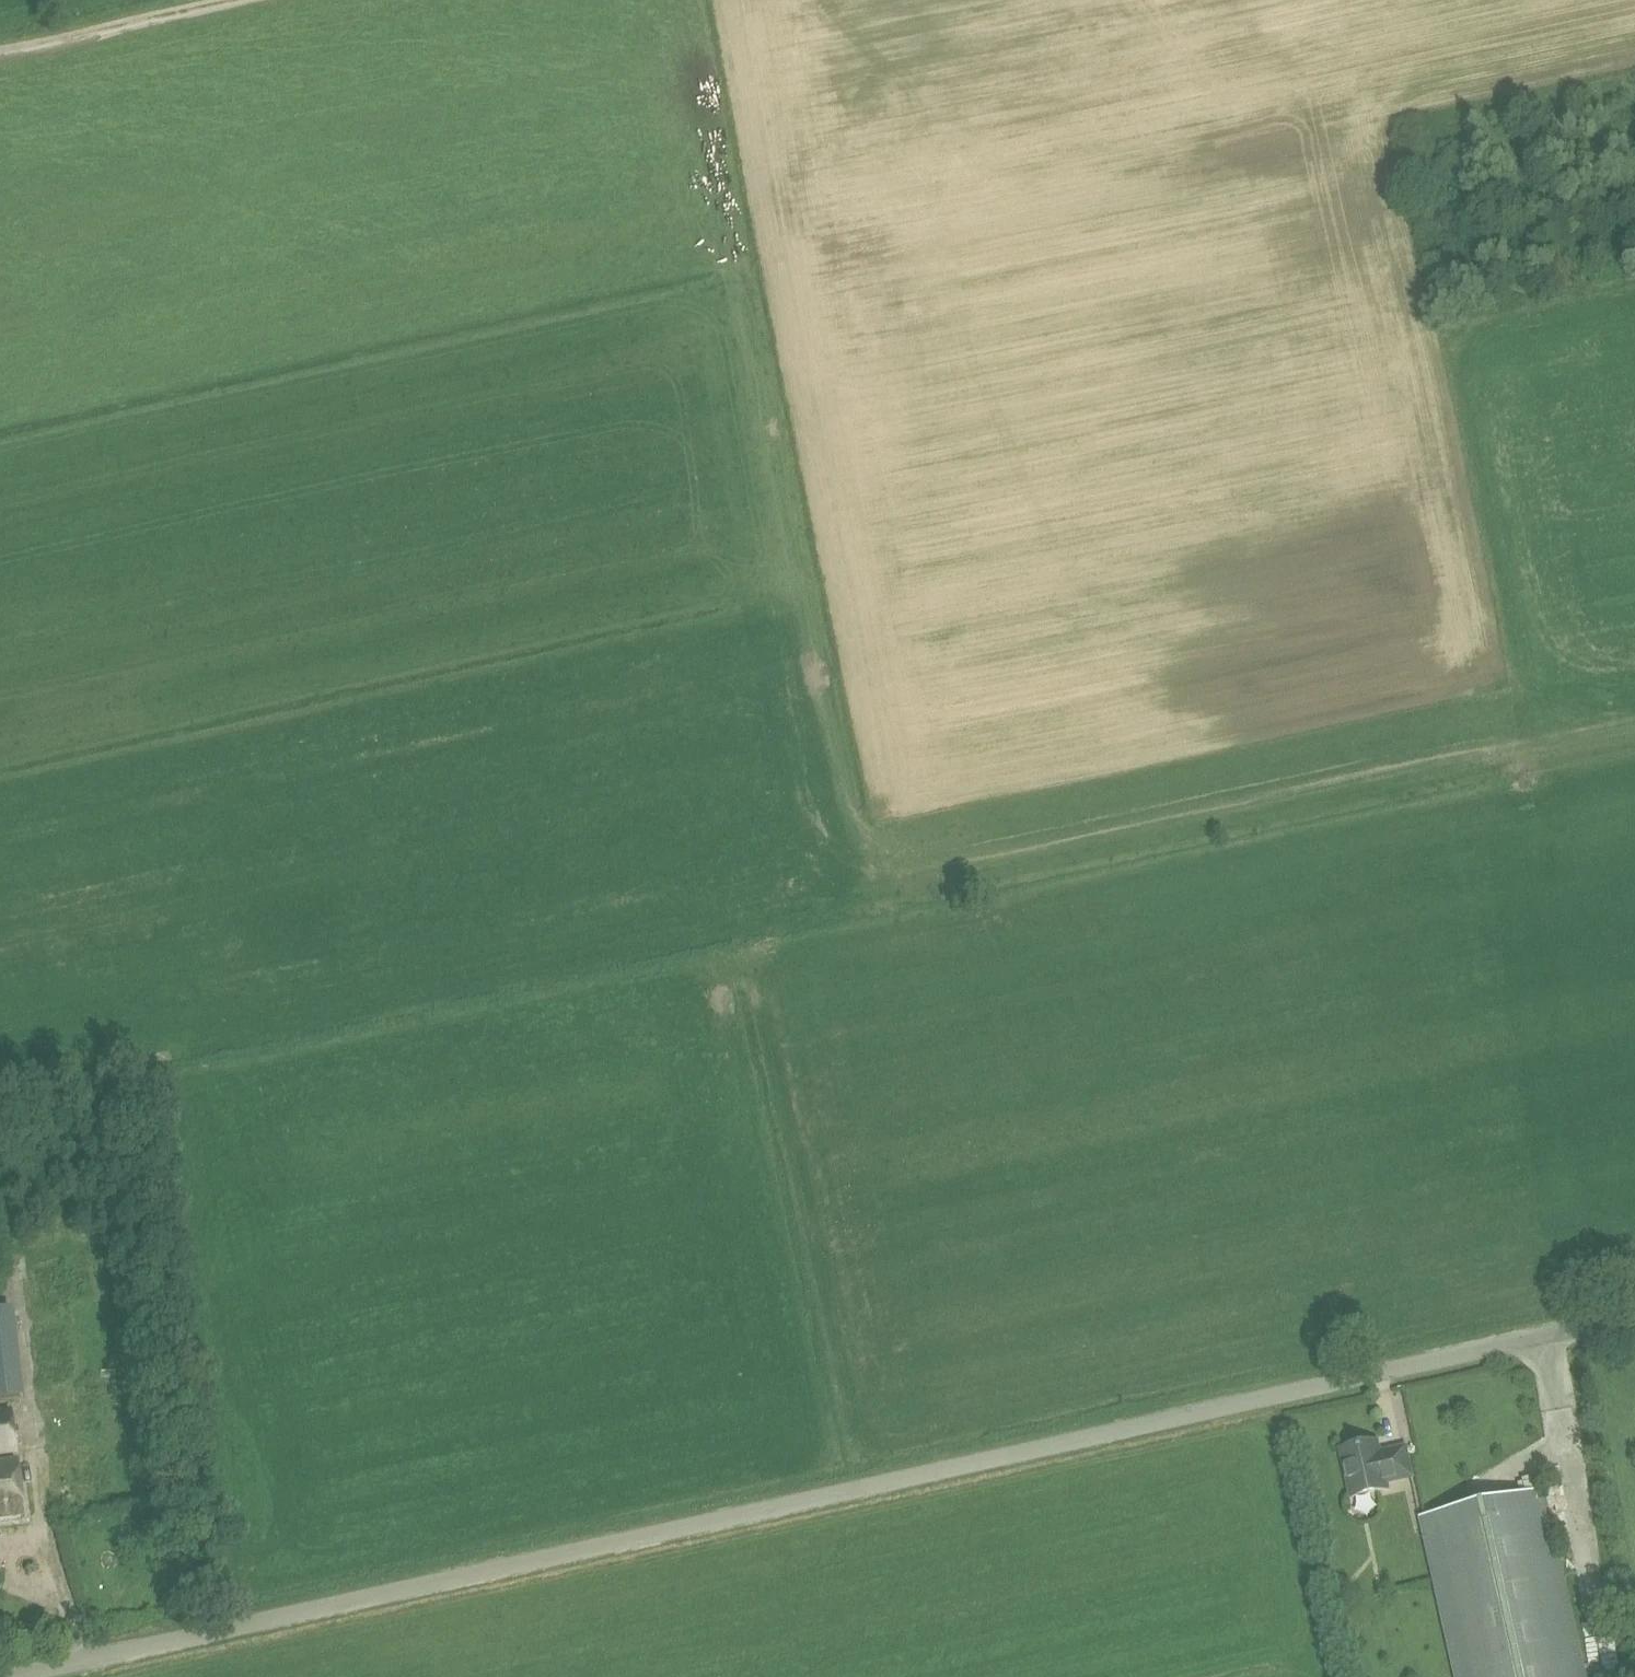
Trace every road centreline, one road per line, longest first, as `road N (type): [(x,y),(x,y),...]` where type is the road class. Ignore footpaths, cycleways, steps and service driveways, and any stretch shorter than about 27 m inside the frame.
road 1 (unclassified): [(22,1676),(1634,1317)]

